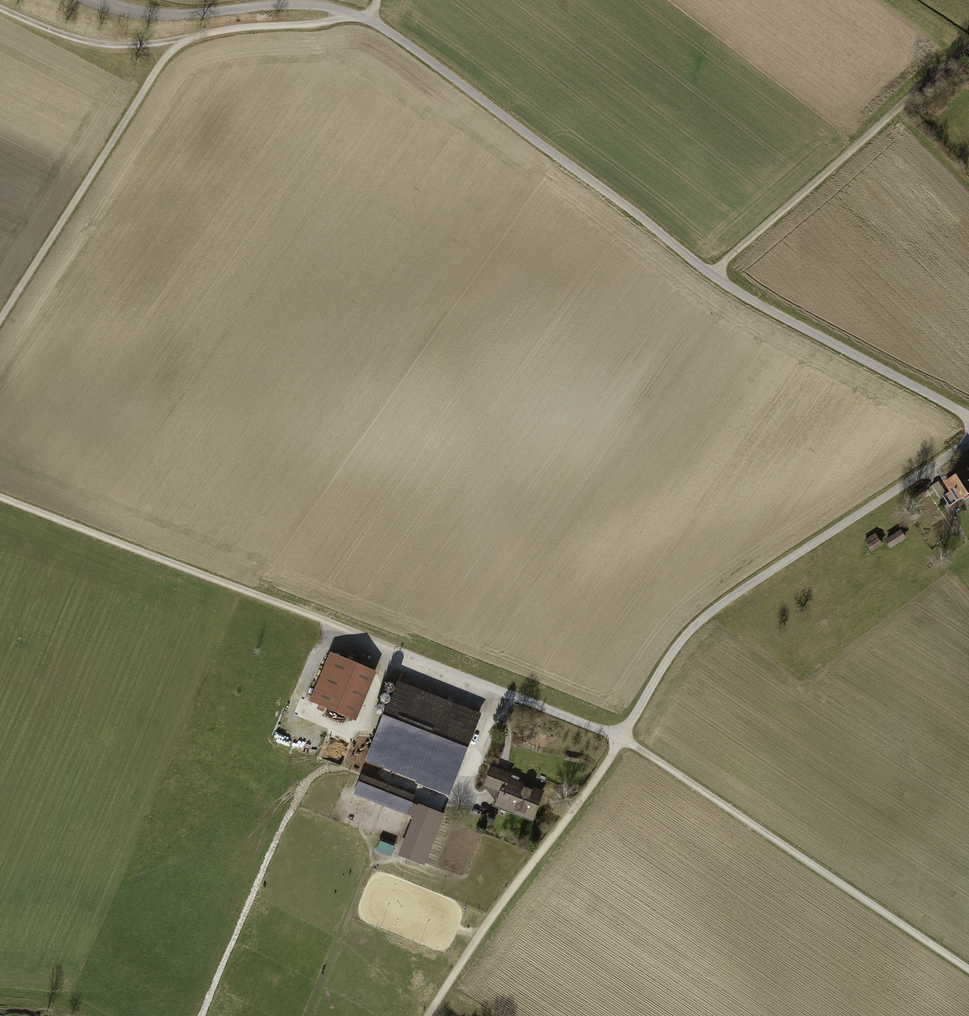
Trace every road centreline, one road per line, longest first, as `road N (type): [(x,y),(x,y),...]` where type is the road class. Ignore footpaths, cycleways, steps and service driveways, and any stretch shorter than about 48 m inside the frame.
road 1 (residential): [(968,418),(736,291),(371,22),(319,5),(173,15),(95,0)]
road 2 (track): [(0,497),(622,738)]
road 3 (track): [(0,325),(174,43),(230,27),(371,22)]
road 4 (residential): [(968,441),(711,612),(679,644),(622,738)]
road 5 (track): [(622,738),(968,970)]
road 6 (track): [(206,1015),(304,783),(349,764),(438,800)]
road 7 (track): [(710,274),(968,52)]
road 8 (track): [(622,738),(428,1015)]
road 9 (track): [(174,43),(89,42),(0,7)]
road 10 (track): [(504,692),(457,808),(438,800)]

